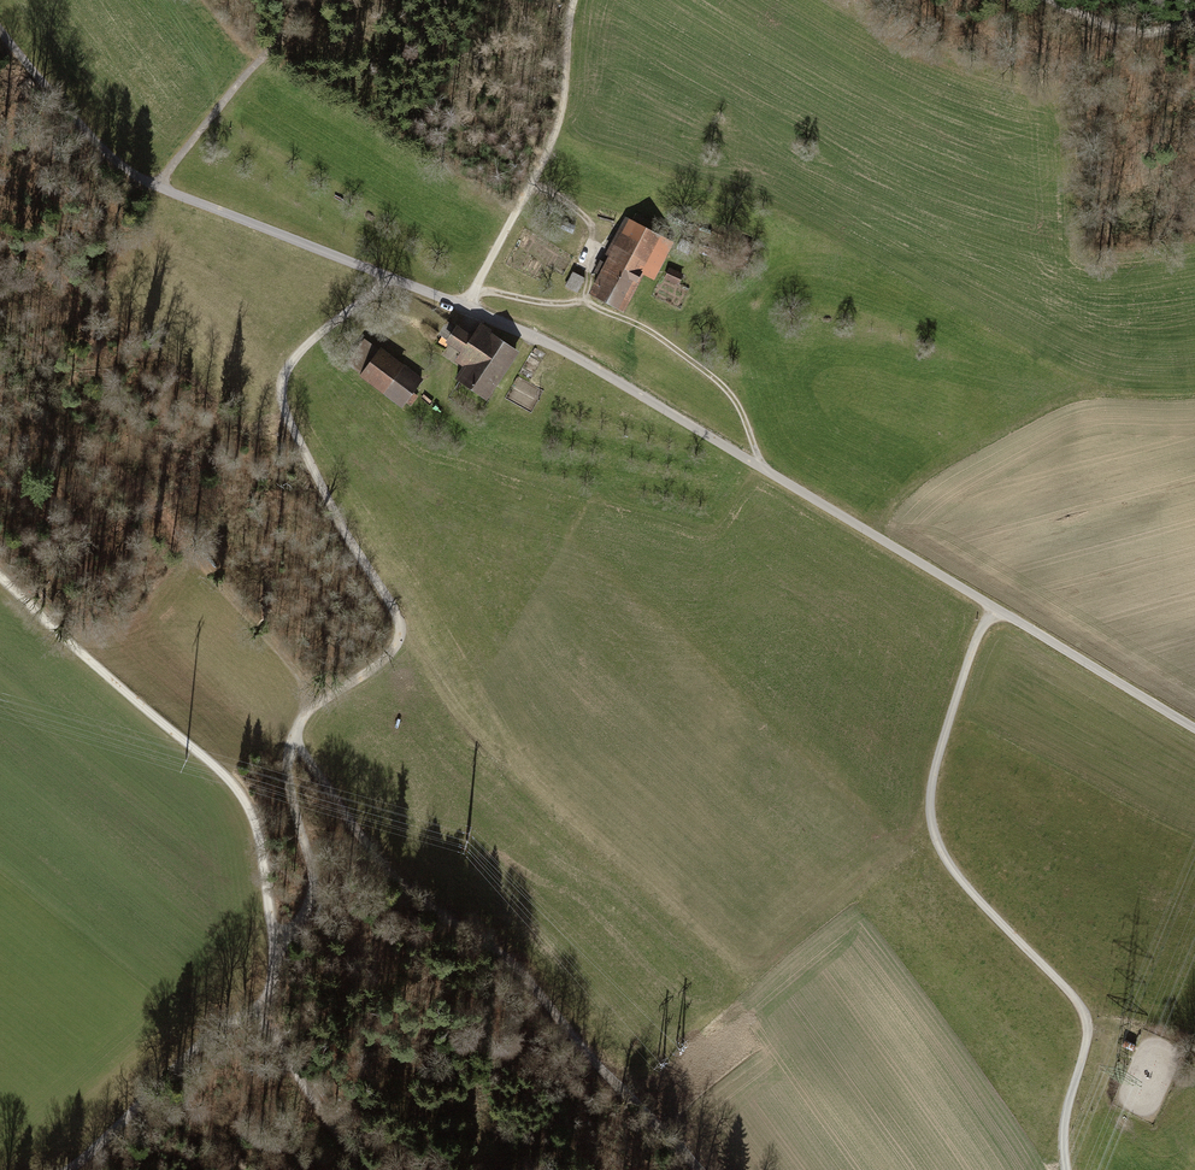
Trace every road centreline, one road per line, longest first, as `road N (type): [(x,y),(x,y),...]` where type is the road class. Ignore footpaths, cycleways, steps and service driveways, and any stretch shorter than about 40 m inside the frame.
road 1 (track): [(1194,730),(554,346),(389,278)]
road 2 (track): [(1067,1169),(1064,1131),(1085,1016),(966,889),(934,840),(930,816),(938,755),(991,608)]
road 3 (track): [(294,737),(393,875),(516,965),(697,1169)]
road 4 (track): [(389,278),(299,352),(281,385),(284,412),(401,631),(386,658),(315,704)]
road 5 (track): [(265,1002),(275,937),(244,799),(0,579)]
road 6 (track): [(389,278),(152,186),(63,116),(0,28)]
road 7 (track): [(315,704),(290,663),(189,552),(0,368)]
road 8 (track): [(762,470),(727,392),(673,348),(583,301),(547,304),(474,288)]
road 9 (track): [(464,307),(558,125),(572,0)]
road 10 (track): [(66,1169),(265,1002)]
road 11 (track): [(275,937),(294,926),(310,889),(289,773),(298,727),(315,704)]
road 12 (track): [(152,186),(310,0)]
road 13 (track): [(369,1169),(305,1095),(265,1002)]
road 14 (track): [(1194,12),(1165,31),(1138,34),(1046,0)]

